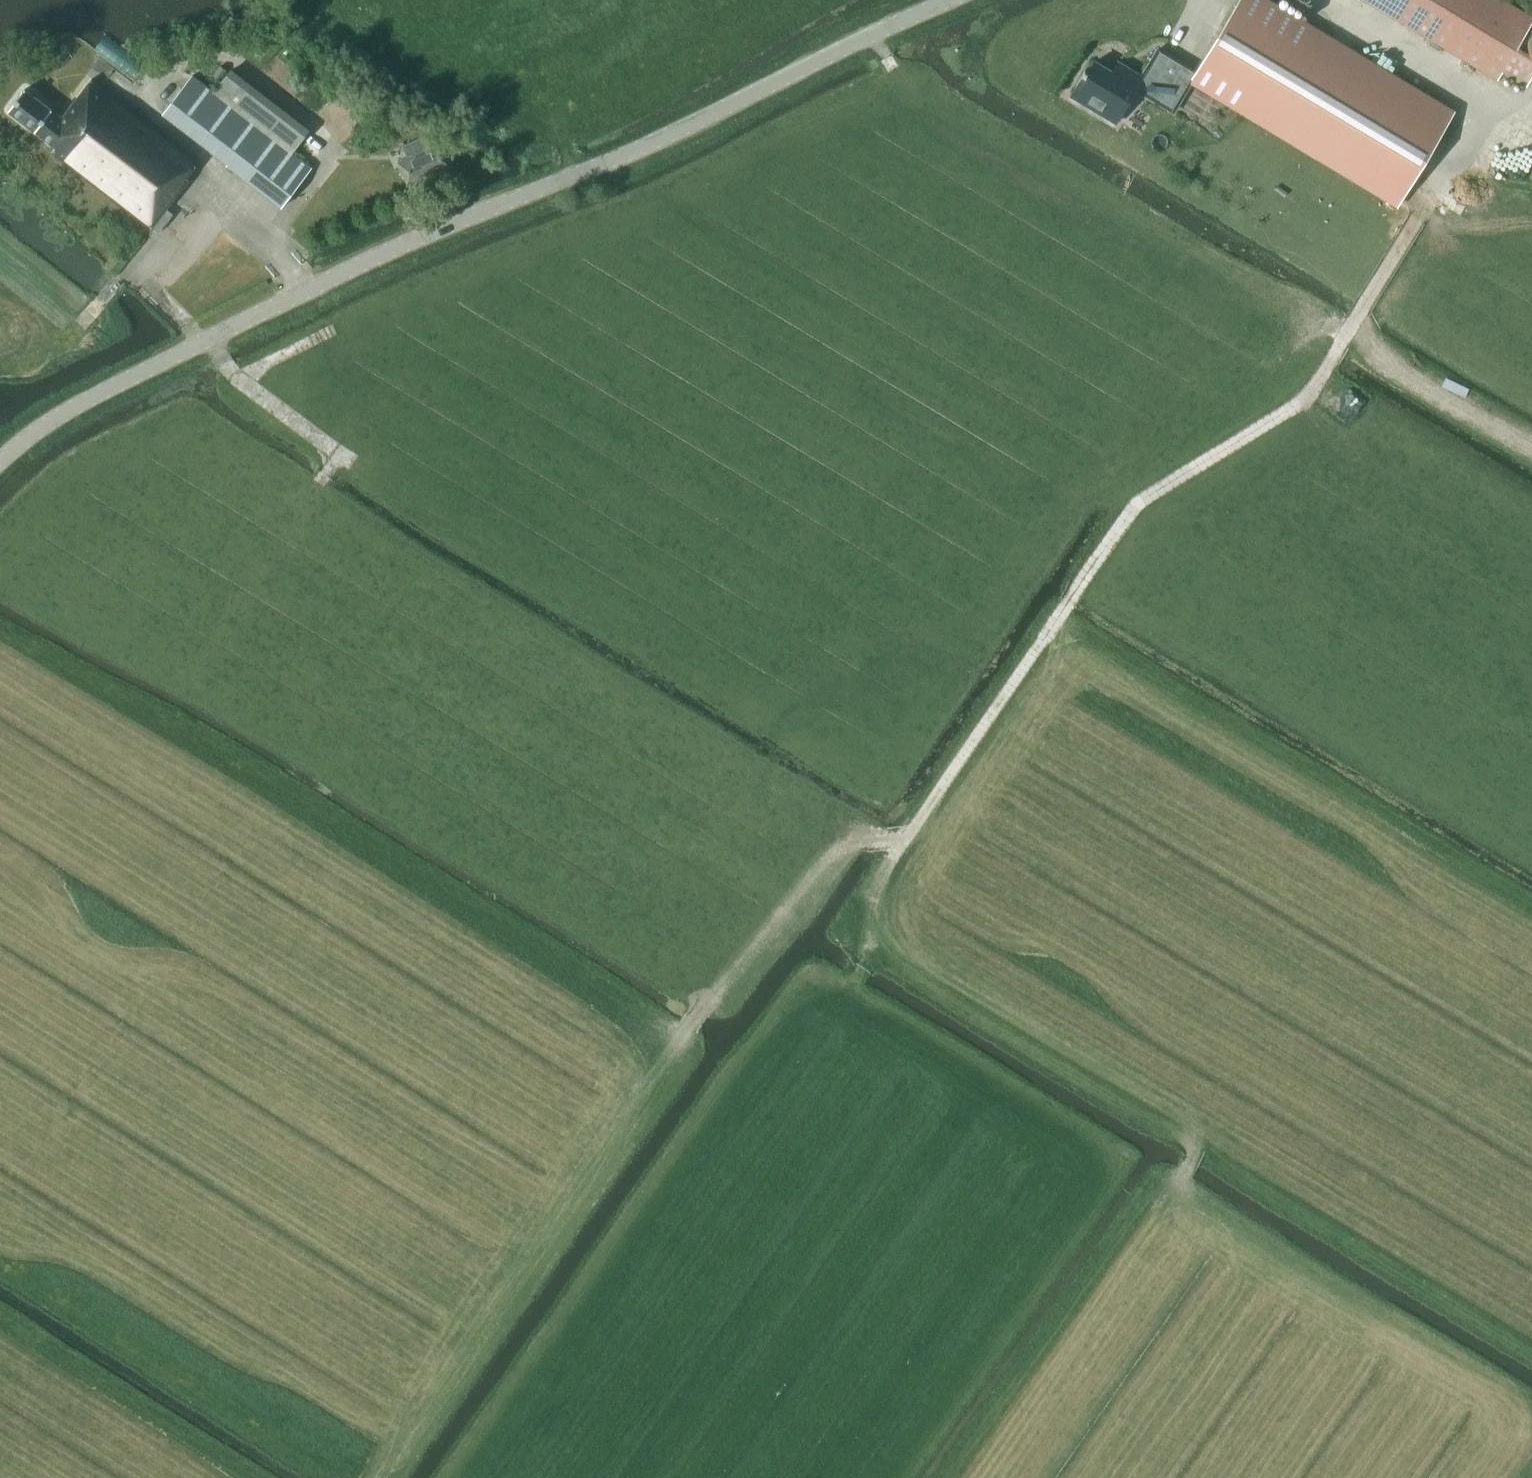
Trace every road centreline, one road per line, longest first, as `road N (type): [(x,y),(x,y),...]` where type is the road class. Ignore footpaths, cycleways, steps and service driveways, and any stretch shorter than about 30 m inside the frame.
road 1 (tertiary): [(0,459),(83,402),(364,265),(665,137),(948,0)]

